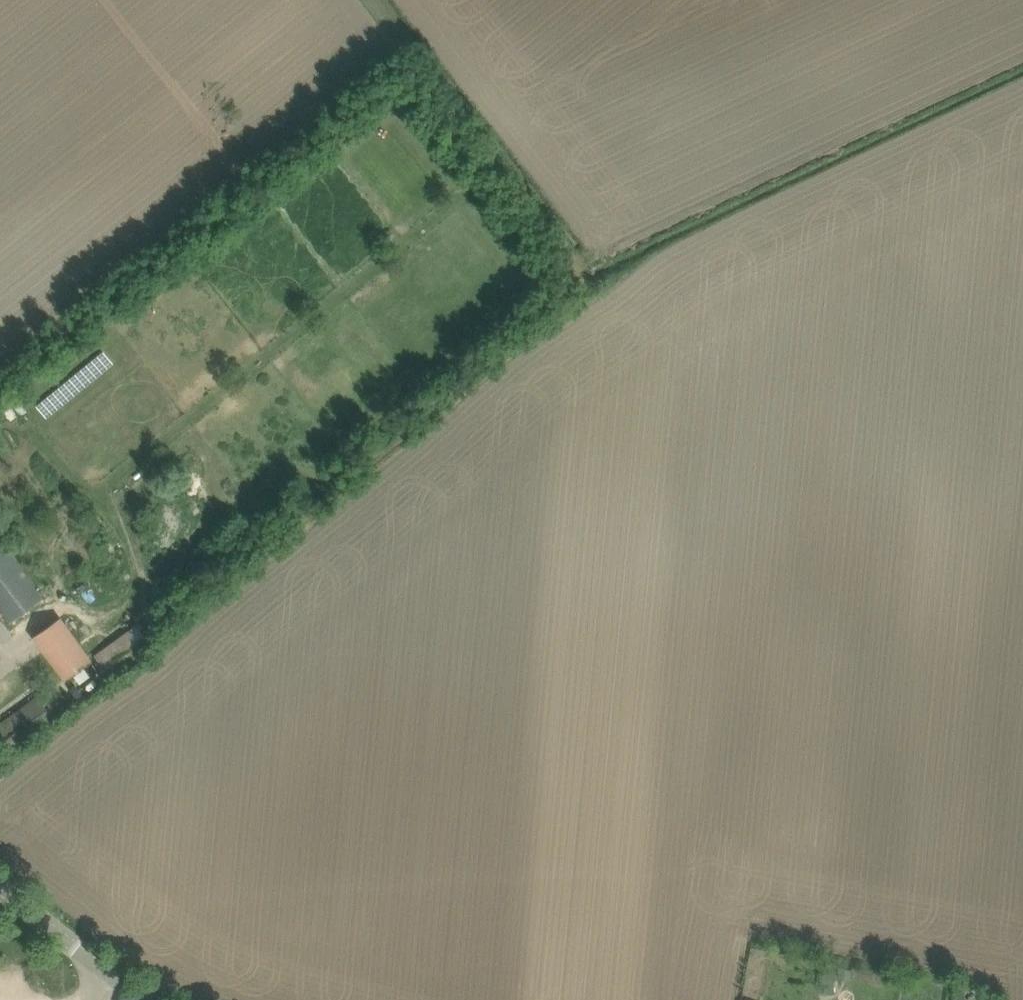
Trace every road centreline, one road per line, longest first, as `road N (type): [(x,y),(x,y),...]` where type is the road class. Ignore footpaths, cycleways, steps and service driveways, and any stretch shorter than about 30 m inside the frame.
road 1 (tertiary): [(105,969),(0,886)]

